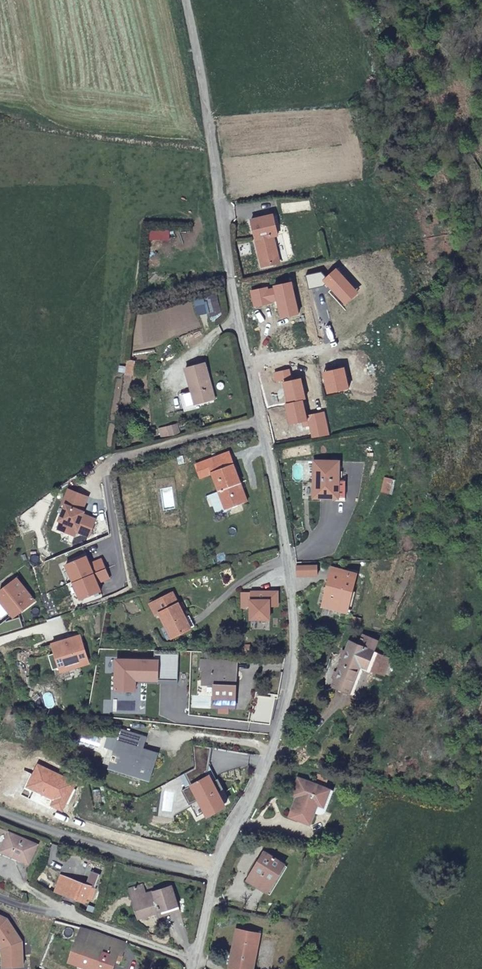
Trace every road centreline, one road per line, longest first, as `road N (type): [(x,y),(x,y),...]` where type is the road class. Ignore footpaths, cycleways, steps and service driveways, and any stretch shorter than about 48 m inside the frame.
road 1 (residential): [(228,292),(289,576),(292,669),(253,801),(226,839),(215,879)]
road 2 (track): [(185,0),(207,91),(228,292)]
road 3 (residential): [(215,879),(0,810)]

